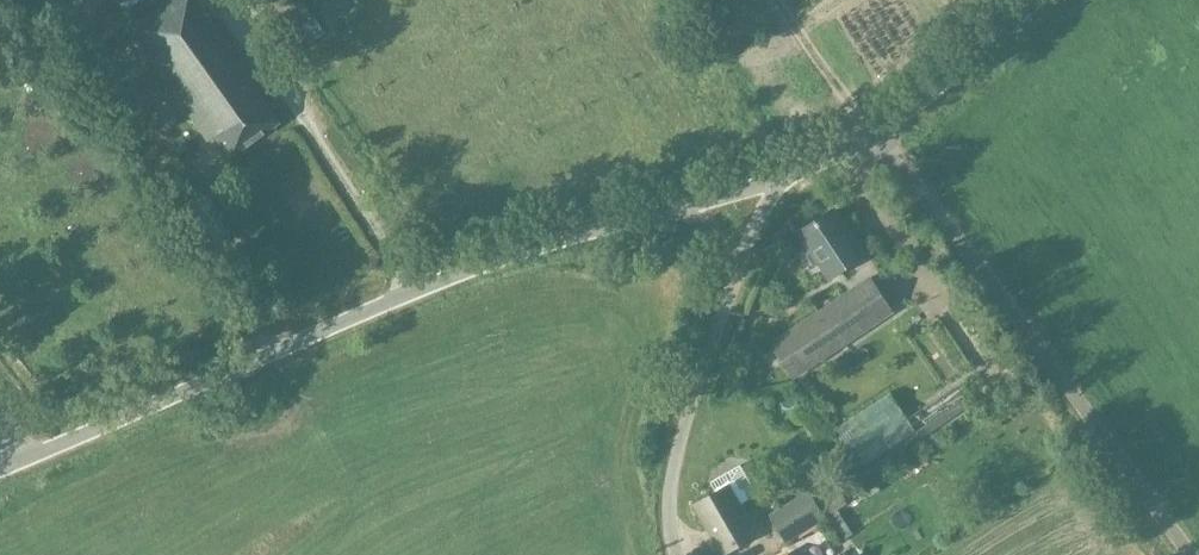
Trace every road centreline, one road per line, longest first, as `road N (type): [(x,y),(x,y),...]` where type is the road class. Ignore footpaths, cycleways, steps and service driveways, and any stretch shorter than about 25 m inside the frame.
road 1 (unclassified): [(0,469),(434,283),(675,209)]
road 2 (unclassified): [(787,175),(871,136),(1036,0)]
road 3 (unclassified): [(673,554),(668,508),(675,457),(736,273)]

